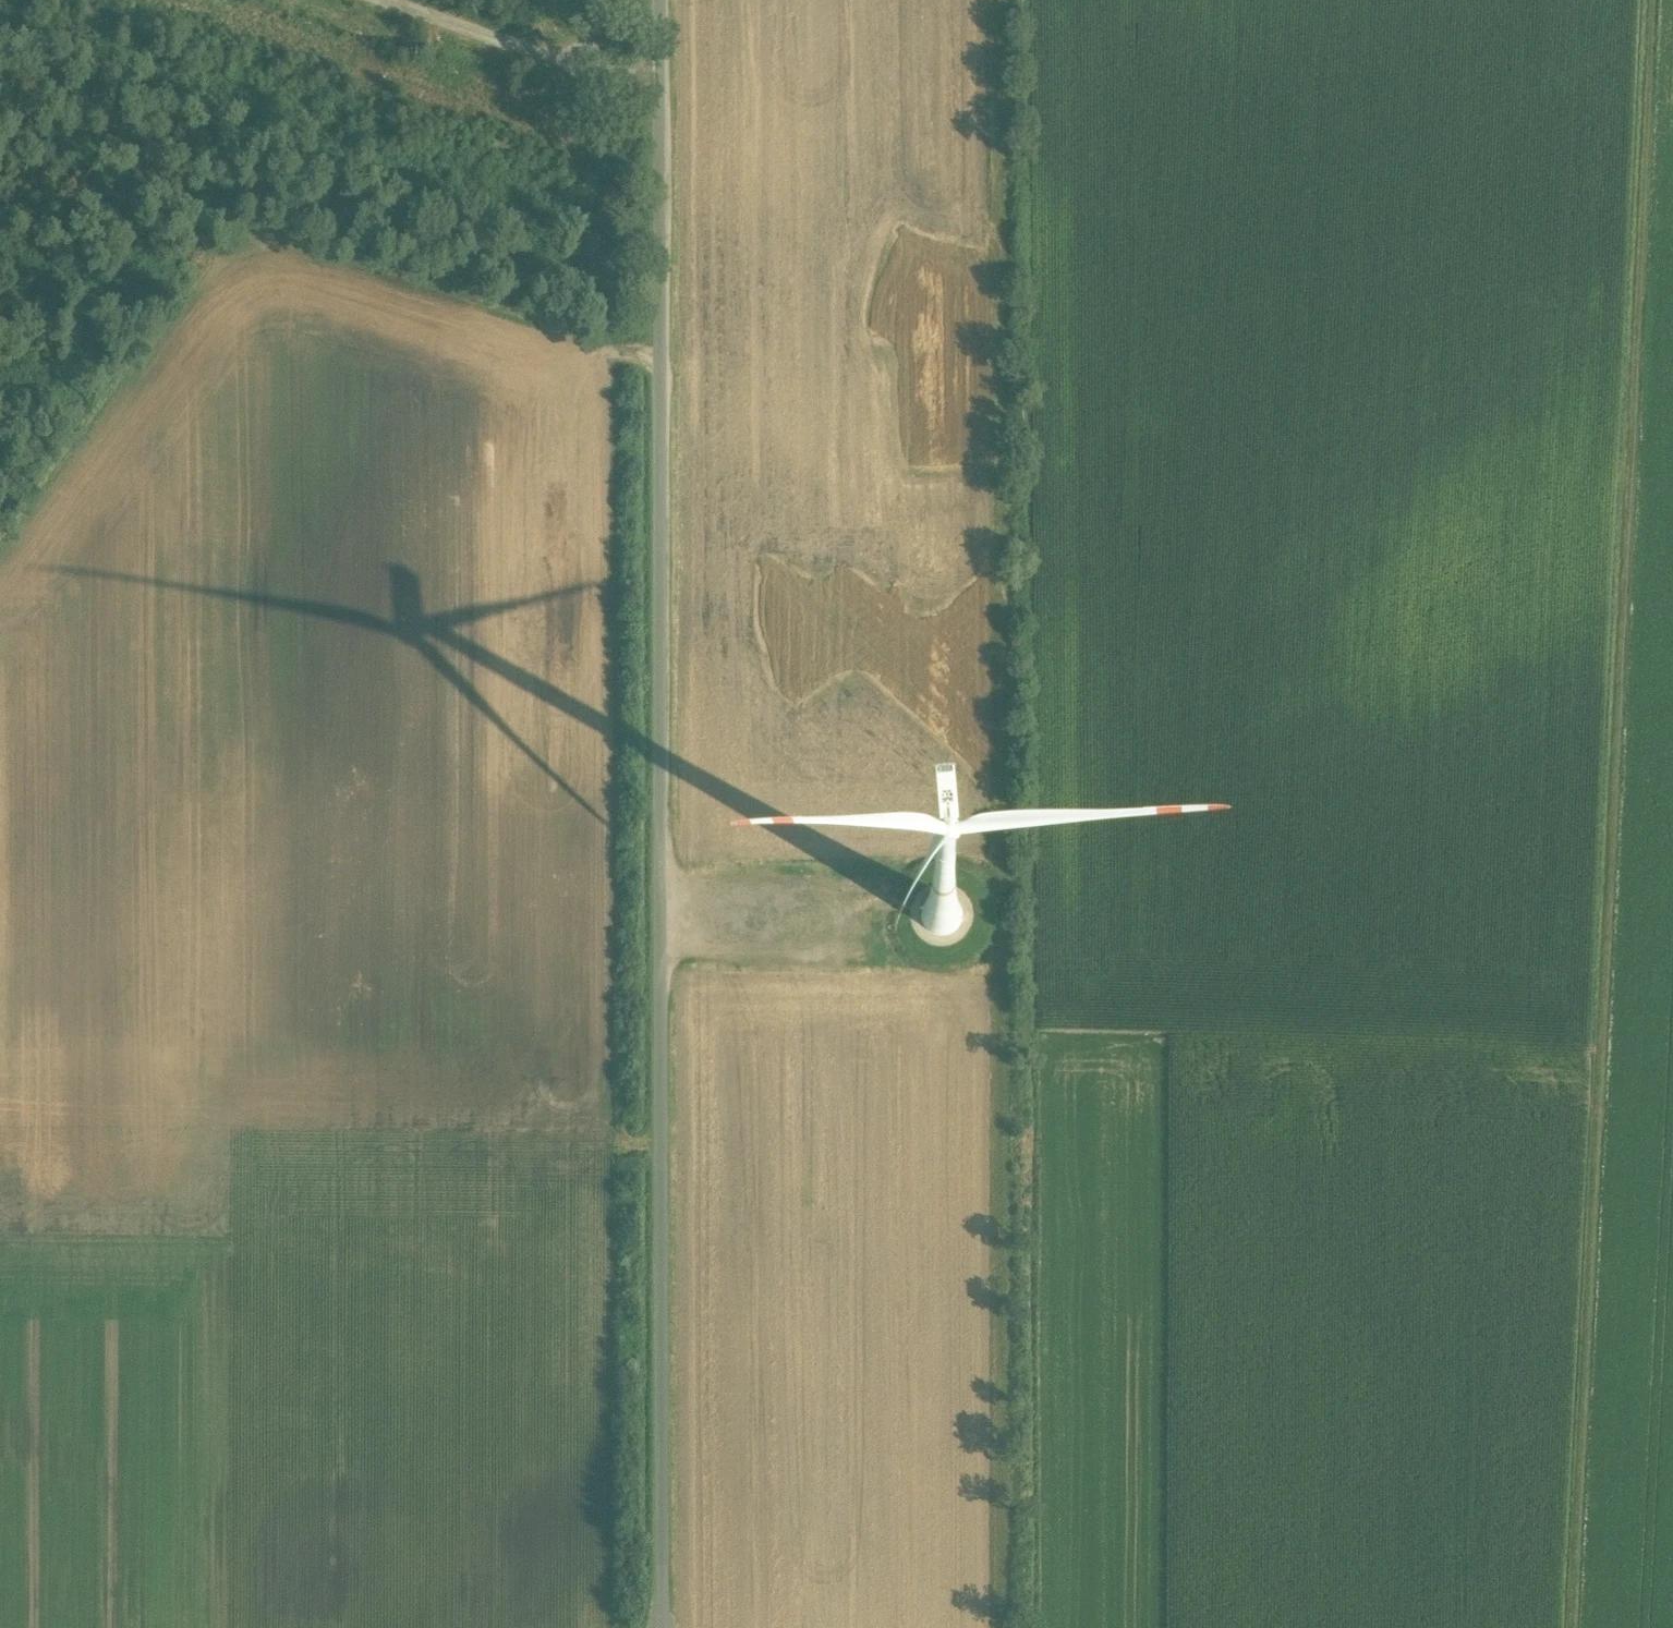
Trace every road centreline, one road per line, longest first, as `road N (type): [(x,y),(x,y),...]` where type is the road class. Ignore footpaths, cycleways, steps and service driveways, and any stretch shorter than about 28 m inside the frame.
road 1 (unclassified): [(670,1627),(660,0)]
road 2 (track): [(666,935),(874,920)]

